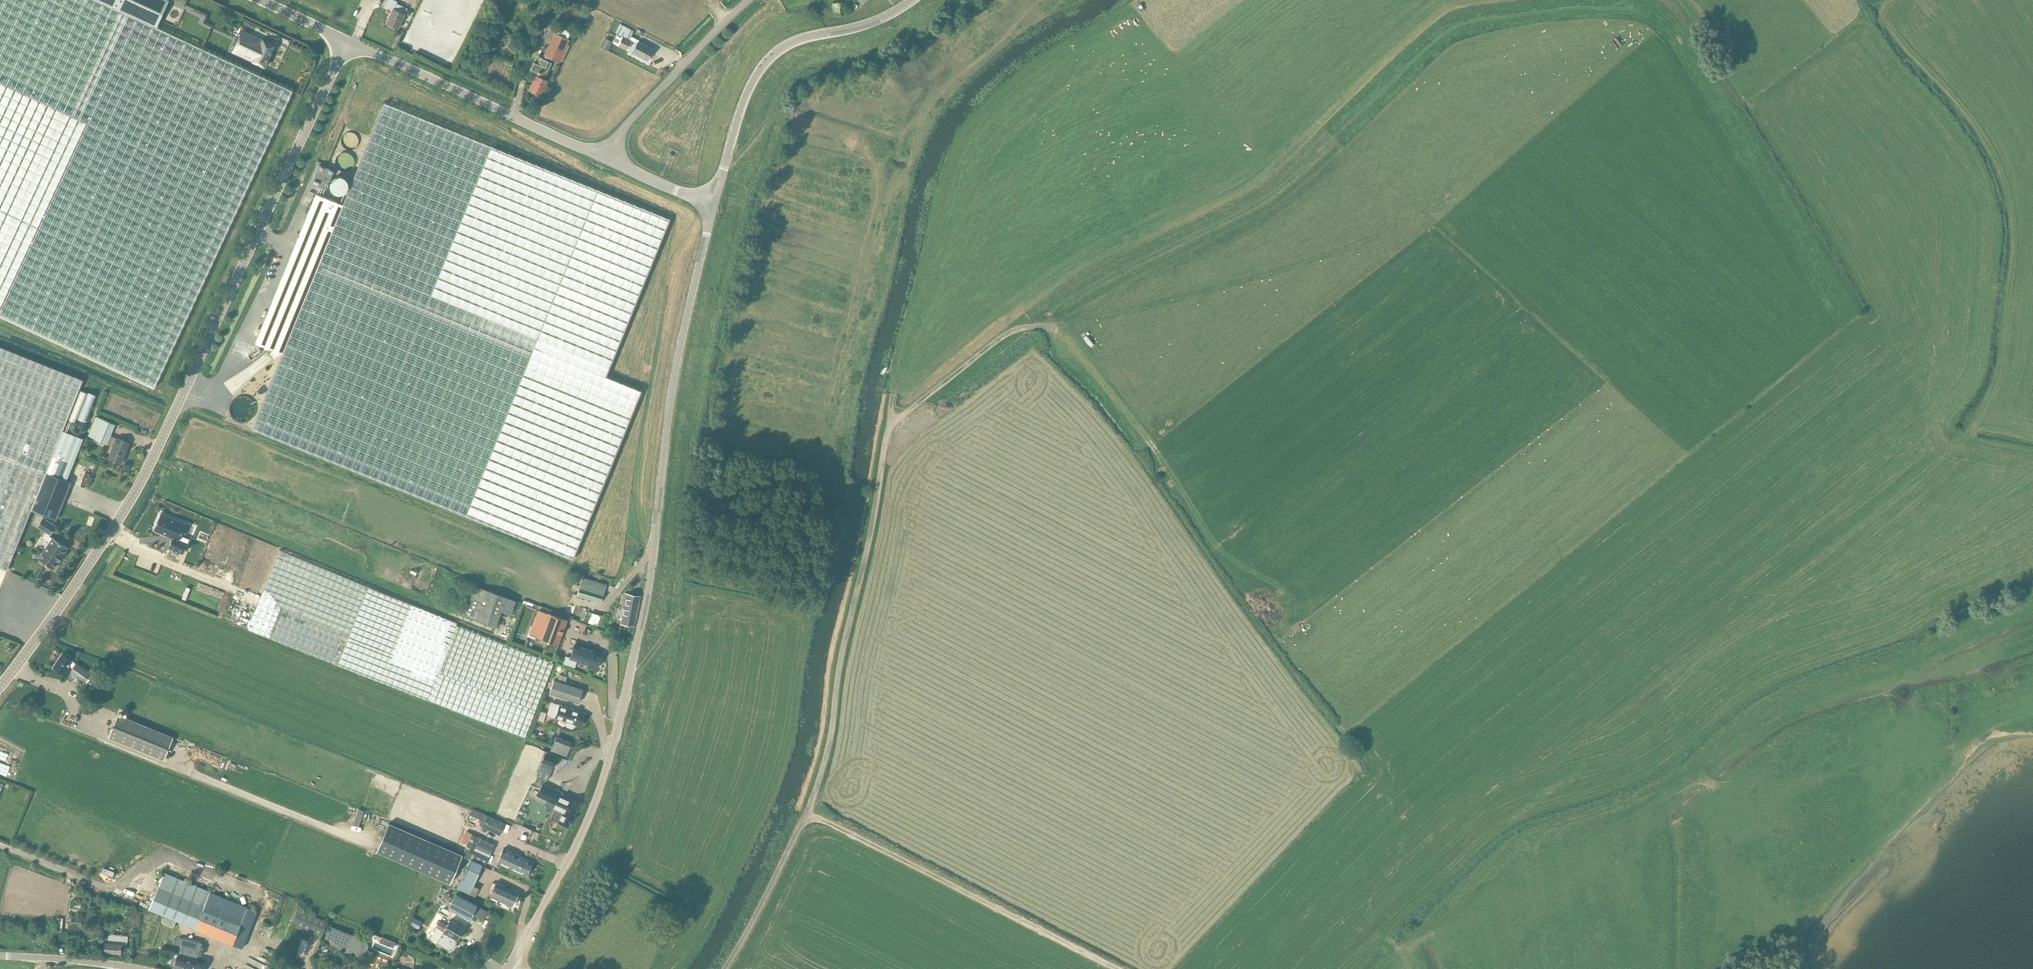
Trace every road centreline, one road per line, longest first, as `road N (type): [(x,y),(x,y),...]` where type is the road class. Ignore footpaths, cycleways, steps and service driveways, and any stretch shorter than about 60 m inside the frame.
road 1 (tertiary): [(712,207),(678,369),(641,638),(592,813),(510,964)]
road 2 (unclassified): [(0,688),(121,524),(349,43)]
road 3 (tertiary): [(912,0),(771,57),(745,96),(712,207)]
road 4 (unclassified): [(607,159),(349,43)]
road 5 (unclassified): [(607,159),(630,120),(750,0)]
road 6 (track): [(805,821),(725,968)]
road 7 (tertiary): [(0,956),(134,968)]

